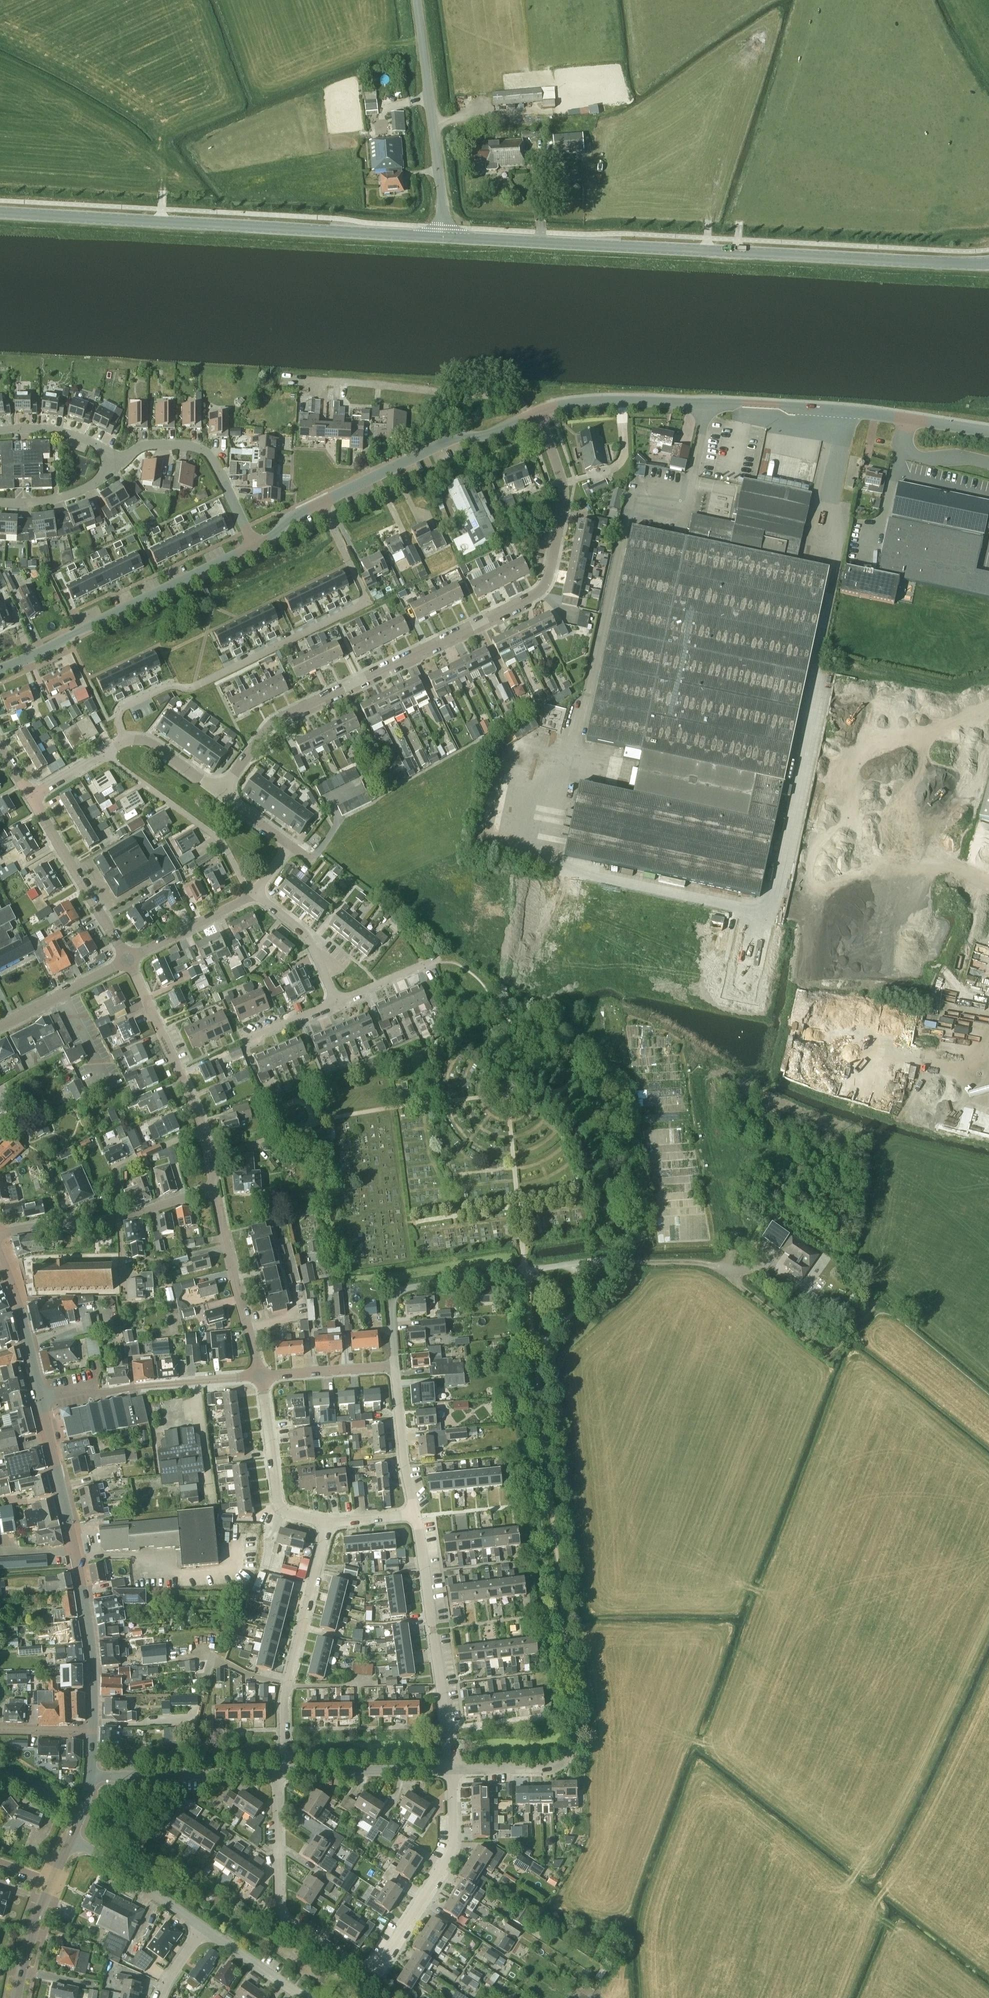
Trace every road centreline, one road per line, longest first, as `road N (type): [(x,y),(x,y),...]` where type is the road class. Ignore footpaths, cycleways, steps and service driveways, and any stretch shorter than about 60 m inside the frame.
road 1 (residential): [(219,791),(274,721),(539,591),(563,504),(539,411)]
road 2 (secondary): [(445,238),(988,263)]
road 3 (secondary): [(0,212),(445,238)]
road 4 (residential): [(322,502),(367,601),(194,686),(171,685),(123,707),(124,742)]
road 5 (tertiary): [(907,419),(748,402),(597,400),(539,411)]
road 6 (tertiary): [(93,1733),(88,1620),(40,1399)]
road 7 (residential): [(395,1367),(392,1294),(403,1285),(638,1260)]
road 8 (tertiary): [(0,669),(254,547)]
road 9 (residential): [(452,1769),(416,1513)]
road 10 (residential): [(285,1774),(286,1685),(329,1523)]
road 11 (residential): [(374,1979),(282,1914),(277,1774)]
road 12 (track): [(279,378),(472,393),(507,405),(521,420)]
road 13 (residential): [(214,1190),(201,1124),(126,960)]
road 14 (unclassified): [(445,238),(416,0)]
road 15 (tertiary): [(539,411),(495,433),(450,440),(322,502)]
road 16 (residential): [(374,1979),(450,1855),(452,1769)]
road 17 (residential): [(40,1399),(87,1387),(101,1395),(260,1376)]
road 18 (residential): [(0,1237),(98,1223),(214,1190)]
road 19 (residential): [(255,894),(216,837),(102,753)]
road 20 (residential): [(113,462),(146,444),(203,450),(254,547)]
road 21 (residential): [(260,1376),(214,1190)]
road 22 (residential): [(126,960),(31,798)]
road 23 (residential): [(91,1777),(277,1774)]
road 24 (residential): [(329,1523),(282,1508),(260,1376)]
road 25 (residential): [(285,1774),(452,1769)]
road 26 (residential): [(204,1929),(71,1839)]
road 27 (tertiary): [(40,1399),(0,1256)]
road 28 (residential): [(416,1513),(395,1367)]
road 29 (residential): [(126,960),(255,894)]
road 30 (residential): [(0,1026),(126,960)]
road 31 (residential): [(337,1000),(305,935),(255,894)]
road 32 (residential): [(260,1376),(395,1367)]
road 33 (residential): [(0,502),(59,498),(99,479),(113,462)]
road 34 (residential): [(0,431),(64,431),(113,462)]
road 35 (tertiary): [(53,1882),(16,1997)]

